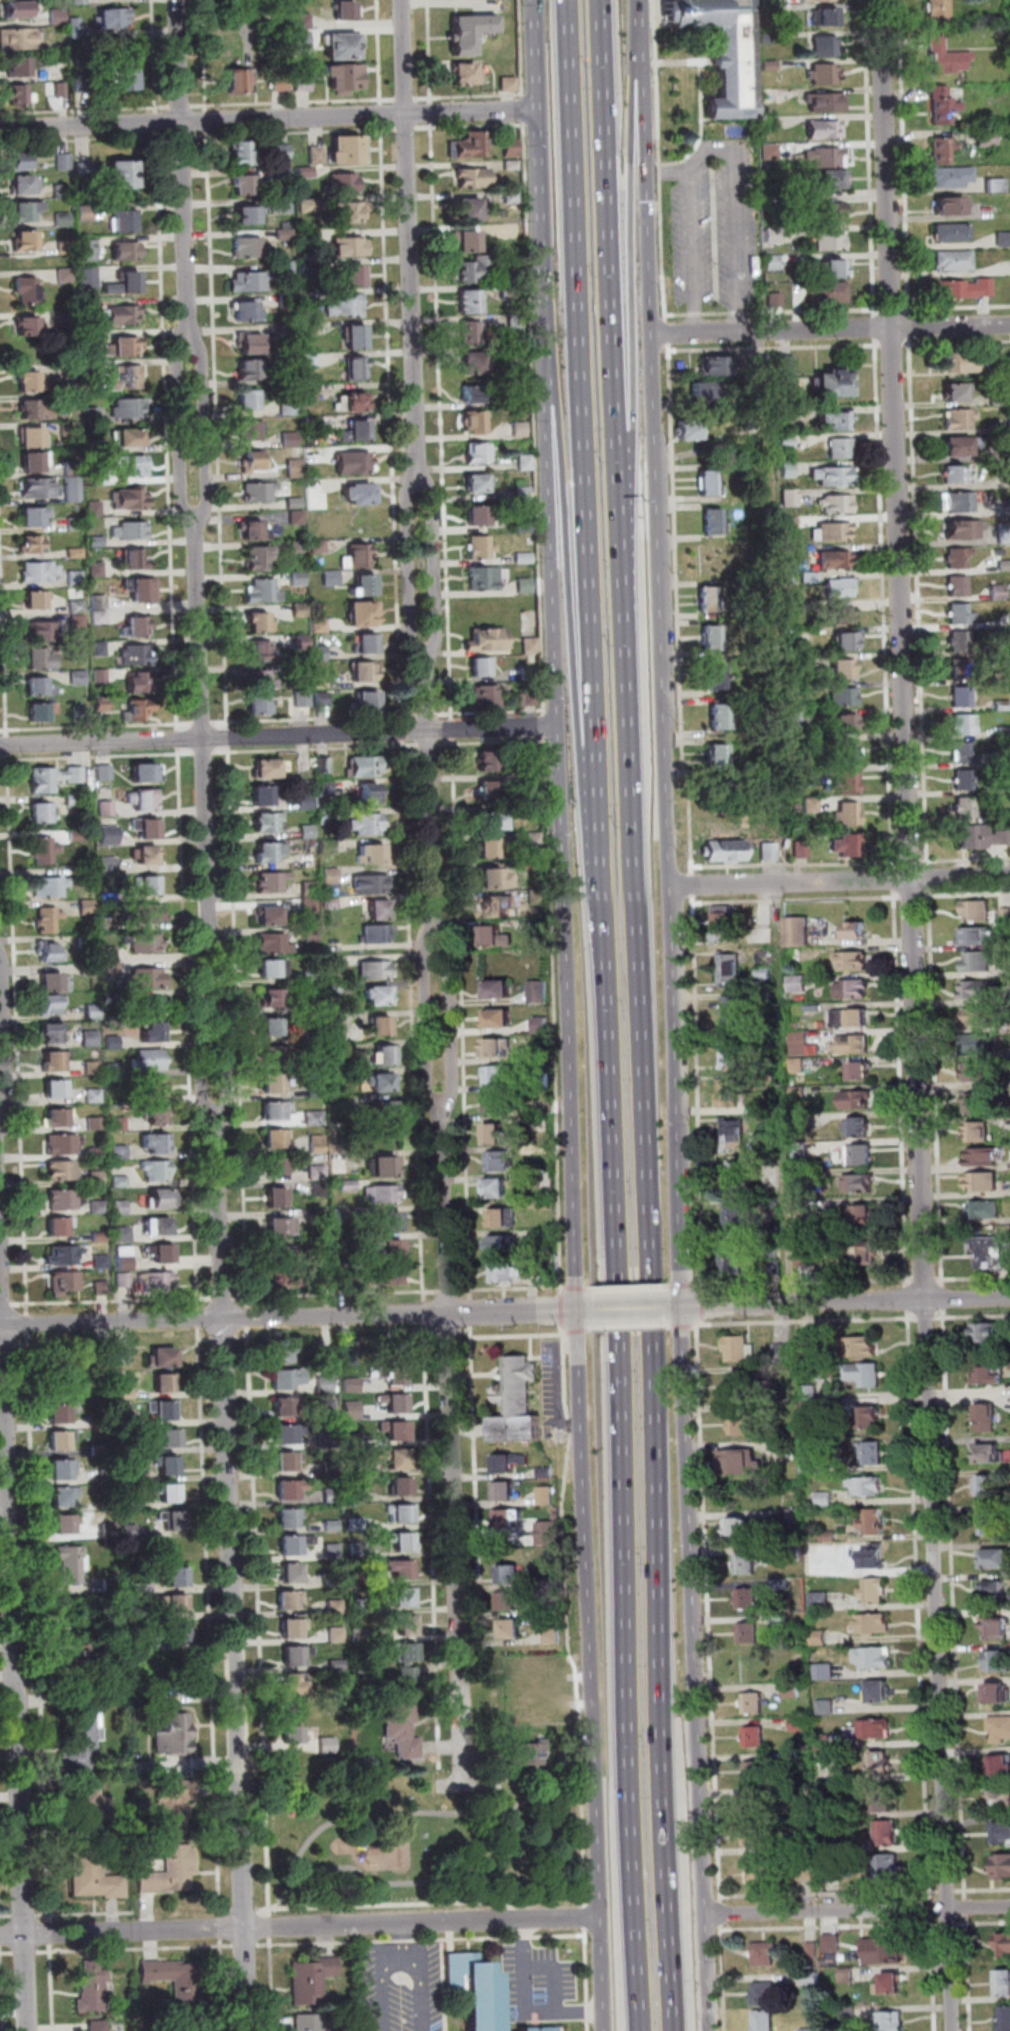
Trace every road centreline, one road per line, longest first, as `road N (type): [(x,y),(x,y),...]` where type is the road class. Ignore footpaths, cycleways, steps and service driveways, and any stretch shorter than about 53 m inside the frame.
road 1 (residential): [(952,2030),(879,0)]
road 2 (secondary): [(708,2030),(639,38)]
road 3 (motorway): [(674,2030),(623,590)]
road 4 (secondary): [(547,284),(589,1457)]
road 5 (motorway): [(601,887),(639,2030)]
road 6 (residential): [(249,2030),(217,1111)]
road 7 (motorway): [(565,0),(601,887)]
road 8 (residential): [(28,2030),(0,1225)]
road 9 (residential): [(465,1785),(440,1098)]
road 10 (motorway): [(547,284),(601,887)]
road 11 (residential): [(601,1918),(0,1935)]
road 12 (residential): [(595,1310),(0,1325)]
road 13 (motorway): [(623,590),(600,0)]
road 14 (secondary): [(589,1457),(606,2030)]
road 15 (residential): [(559,725),(0,746)]
road 16 (motorway): [(623,590),(639,38)]
road 17 (residential): [(419,483),(402,0)]
road 18 (residential): [(212,944),(194,511)]
road 19 (residential): [(0,129),(406,115)]
road 20 (residential): [(425,654),(437,643),(434,496),(419,483),(406,496),(412,645),(425,654)]
road 21 (residential): [(1009,325),(649,334)]
road 22 (residential): [(190,349),(176,0)]
road 23 (residential): [(1009,1296),(673,1307)]
road 24 (residential): [(1009,1907),(702,1915)]
road 25 (primary): [(535,0),(547,284)]
road 26 (residential): [(436,935),(425,654)]
road 27 (residential): [(907,880),(667,886)]
road 28 (residential): [(212,944),(199,951),(204,1101),(217,1111)]
road 29 (residential): [(217,1111),(228,1099),(225,949),(212,944)]
road 30 (residential): [(194,511),(206,506),(202,354),(190,349)]
road 31 (residential): [(440,1098),(452,1091),(449,942),(436,935)]
road 32 (residential): [(190,349),(177,357),(184,507),(194,511)]
road 33 (residential): [(436,935),(424,943),(430,1092),(440,1098)]
road 34 (residential): [(0,1113),(0,954)]
road 35 (residential): [(538,110),(406,115)]

